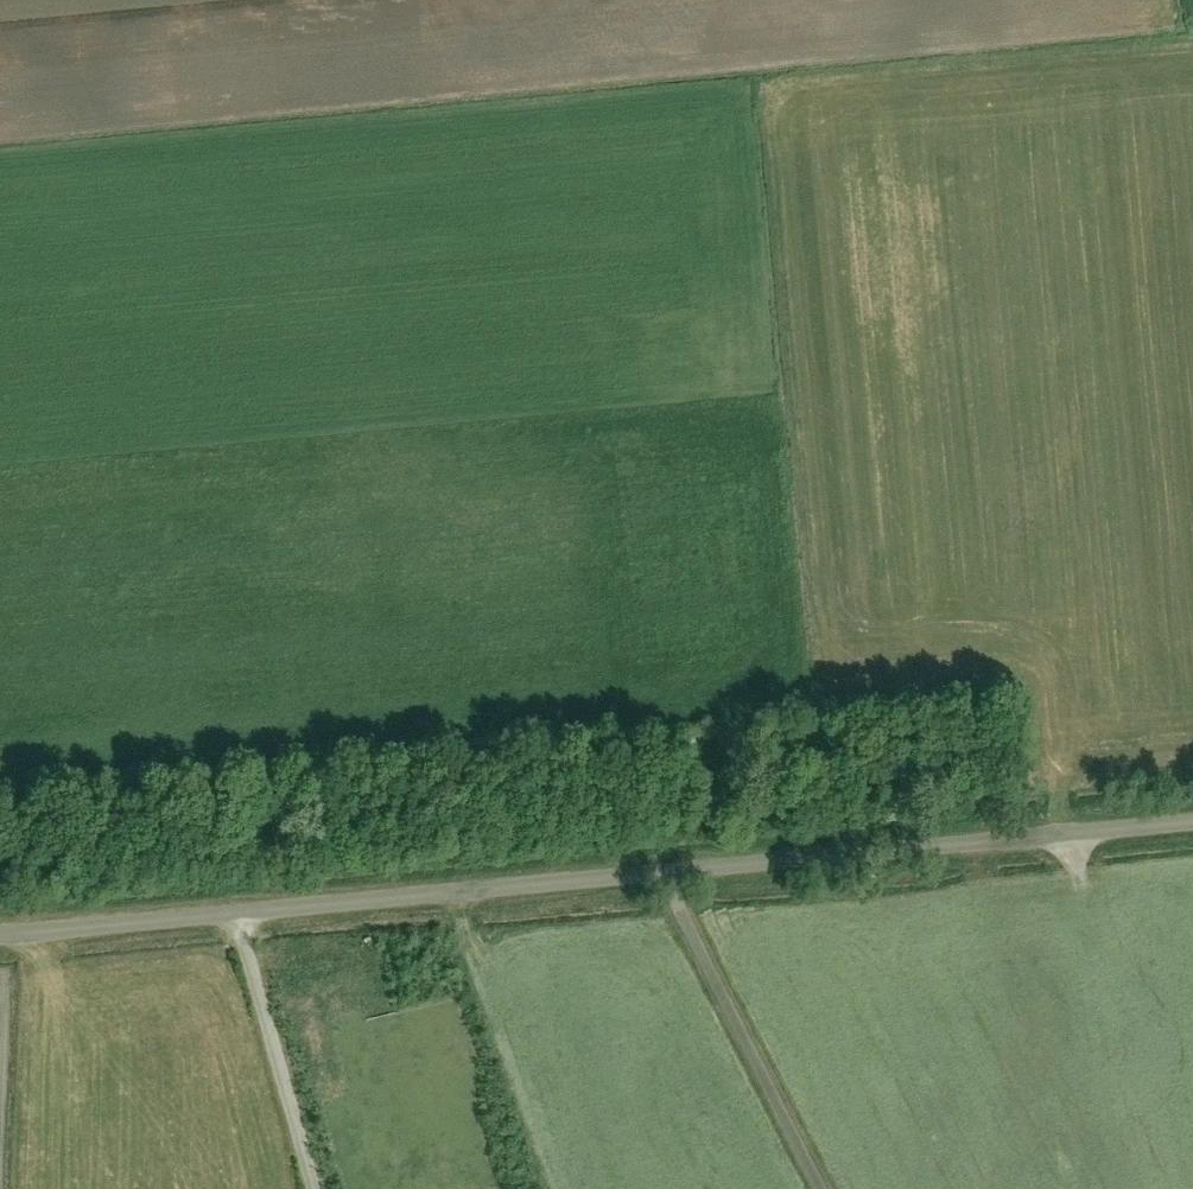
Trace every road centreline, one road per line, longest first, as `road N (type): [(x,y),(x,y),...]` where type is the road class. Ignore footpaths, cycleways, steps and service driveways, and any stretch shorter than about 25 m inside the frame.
road 1 (unclassified): [(0,936),(1192,823)]

